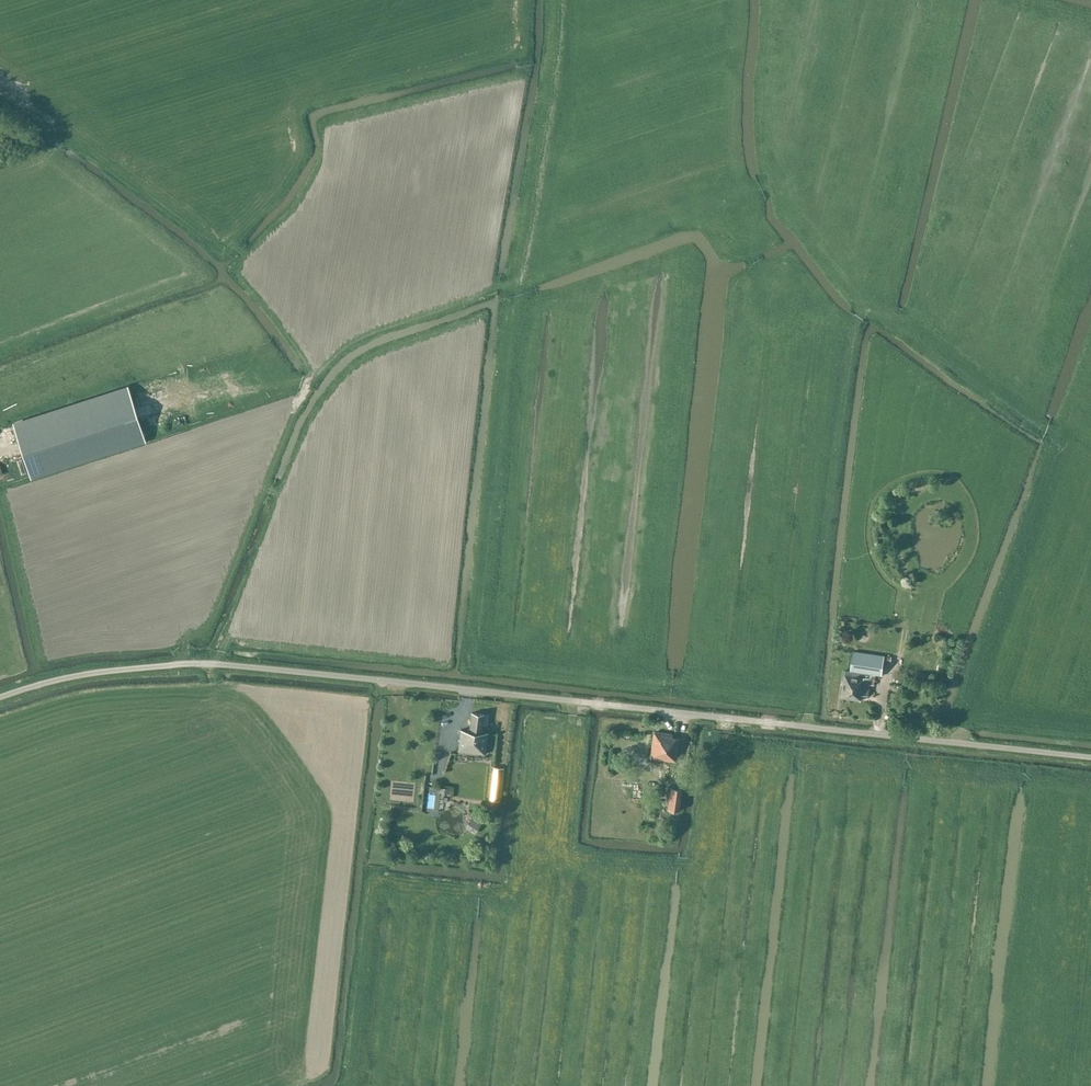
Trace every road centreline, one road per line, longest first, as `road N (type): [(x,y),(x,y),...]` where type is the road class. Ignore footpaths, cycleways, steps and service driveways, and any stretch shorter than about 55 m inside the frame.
road 1 (unclassified): [(0,699),(117,668),(230,664),(1090,757)]

